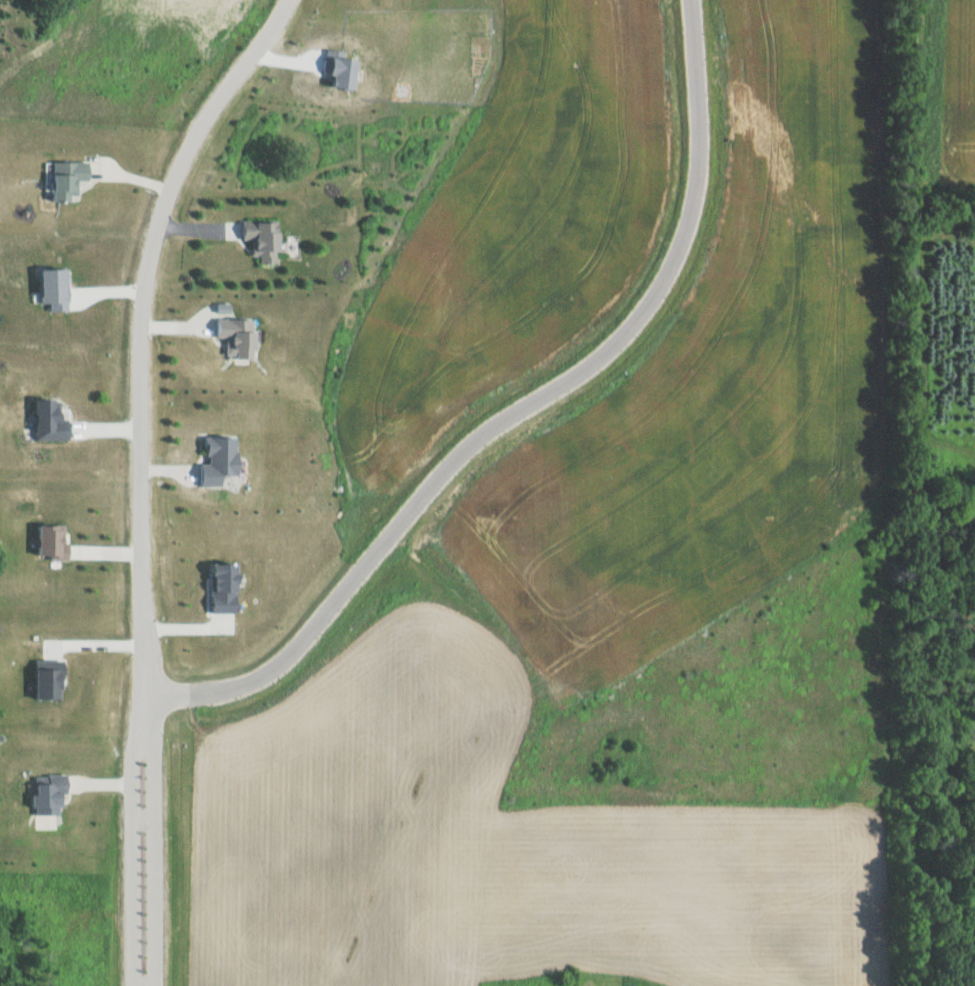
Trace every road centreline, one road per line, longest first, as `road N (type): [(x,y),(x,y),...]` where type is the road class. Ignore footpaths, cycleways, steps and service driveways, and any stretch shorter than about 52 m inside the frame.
road 1 (residential): [(146,985),(143,325),(150,257),(198,135),(291,0)]

